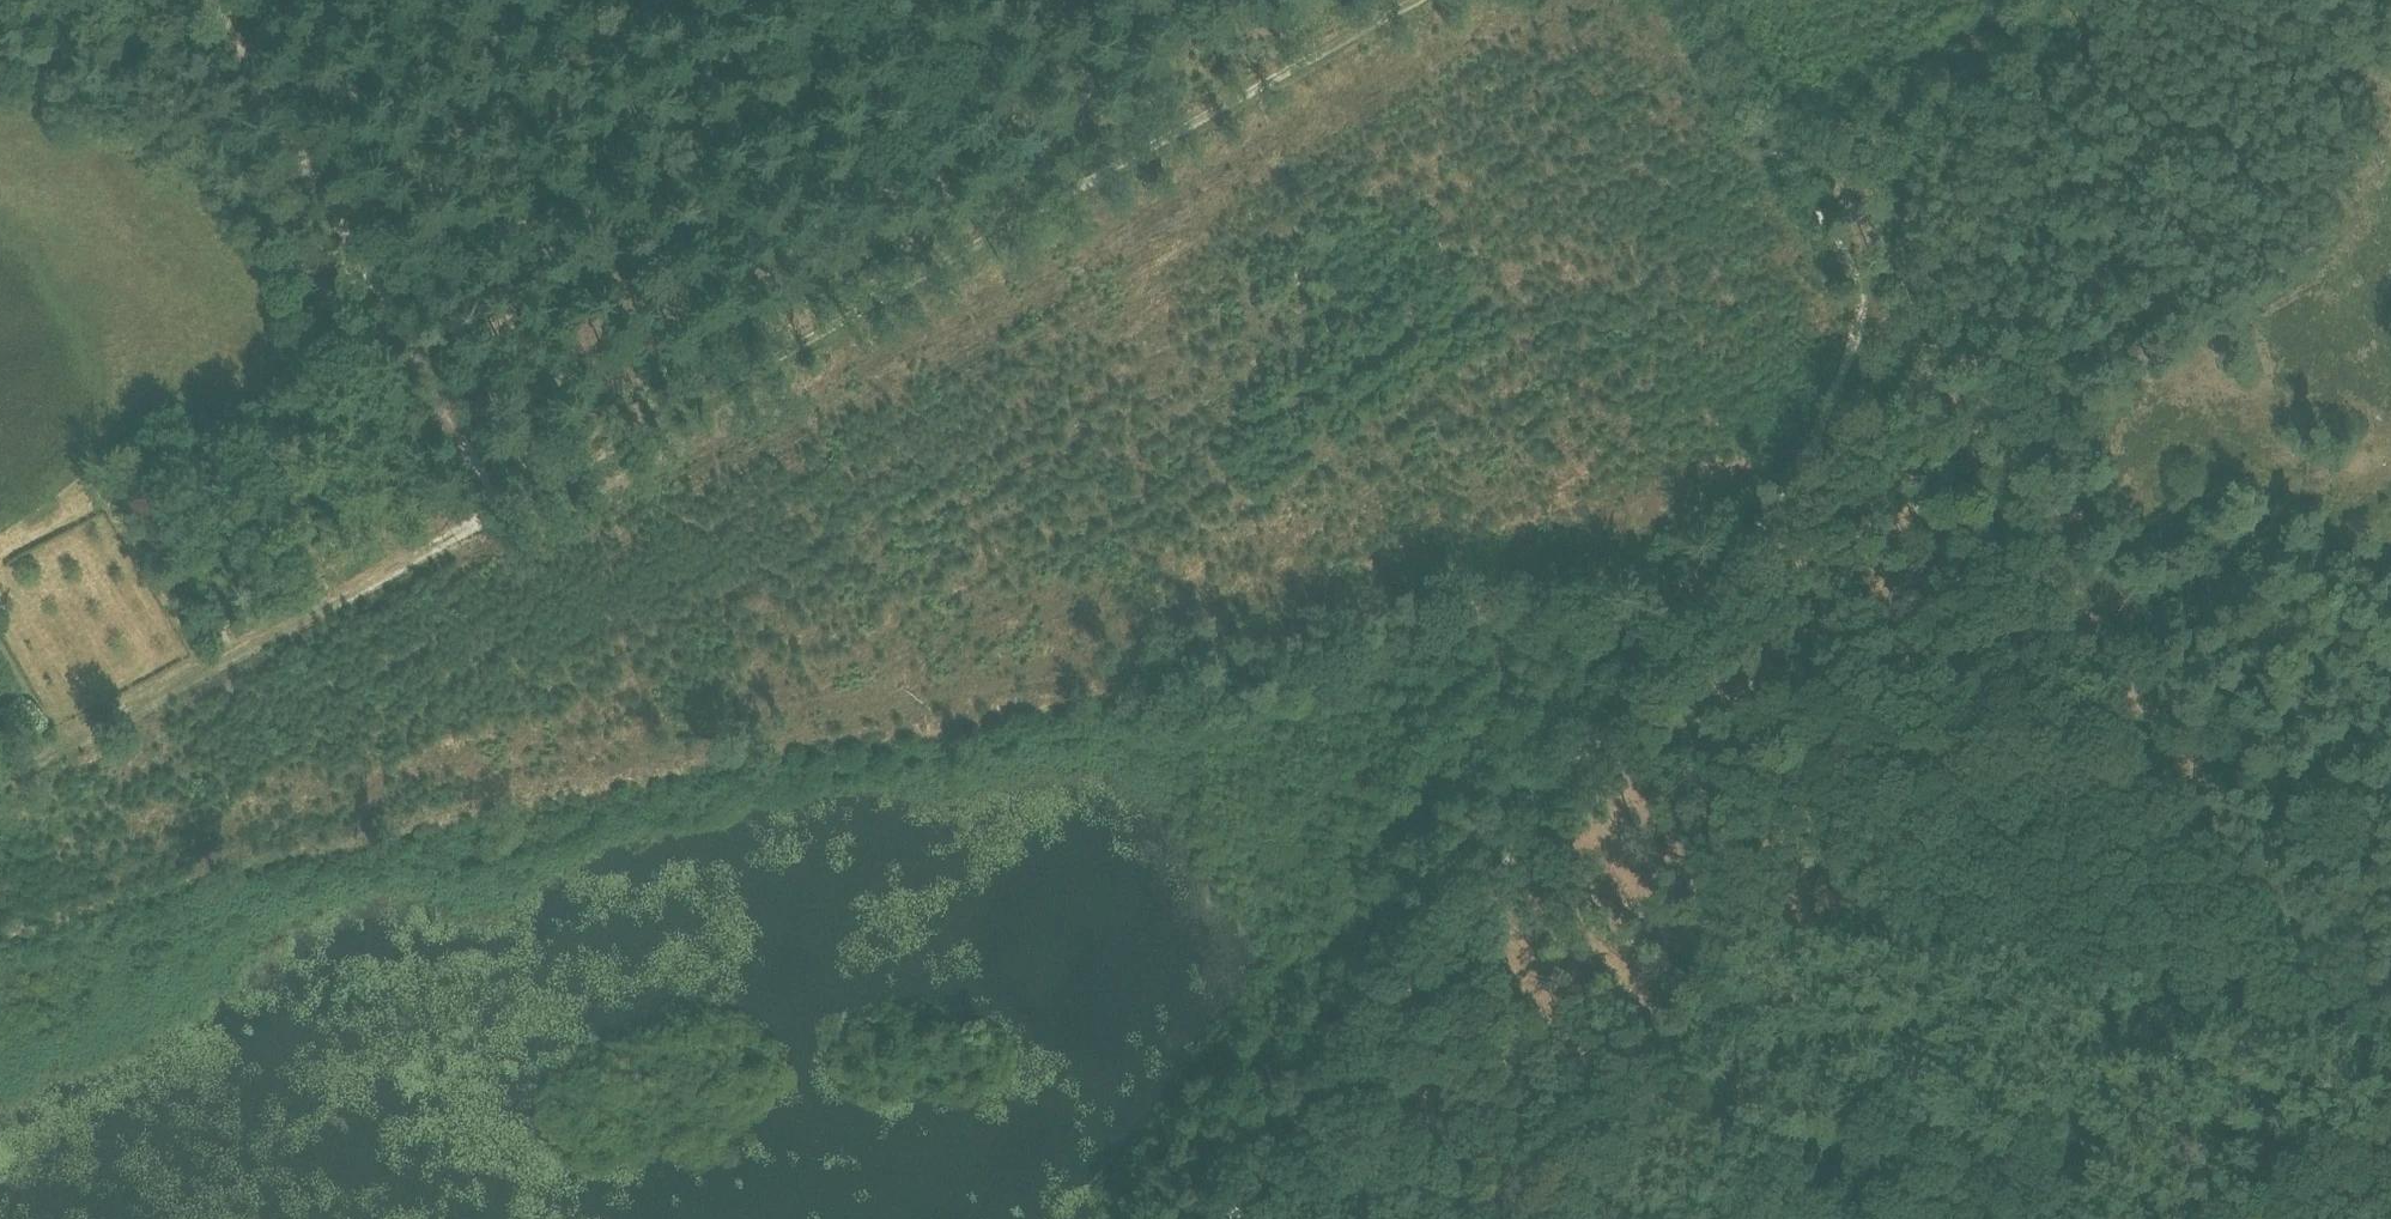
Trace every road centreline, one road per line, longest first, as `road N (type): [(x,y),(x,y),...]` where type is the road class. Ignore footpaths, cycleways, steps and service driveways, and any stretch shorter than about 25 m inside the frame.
road 1 (track): [(224,0),(517,494),(1424,0)]
road 2 (track): [(1681,0),(1852,266),(1858,338),(1812,444),(1751,541),(1224,1218)]
road 3 (track): [(517,494),(0,784)]

